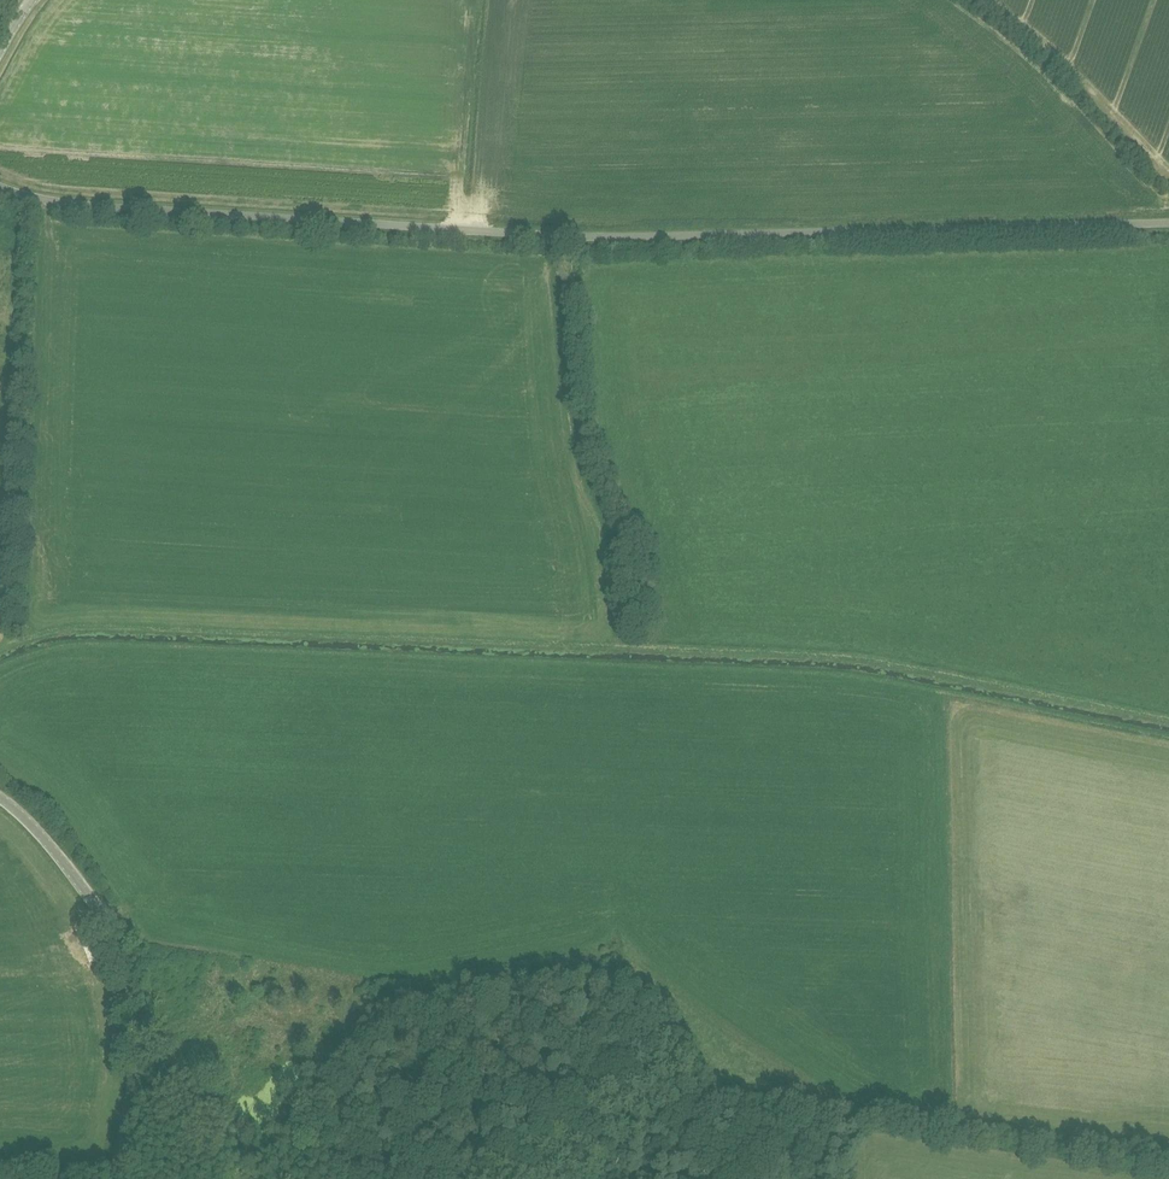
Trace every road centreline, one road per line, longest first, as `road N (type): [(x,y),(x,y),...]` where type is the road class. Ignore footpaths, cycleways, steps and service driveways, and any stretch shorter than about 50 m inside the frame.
road 1 (unclassified): [(1168,222),(583,236),(62,203),(0,187)]
road 2 (unclassified): [(117,1178),(137,1065),(127,972),(97,908),(0,796)]
road 3 (track): [(1168,167),(1078,74),(981,0)]

